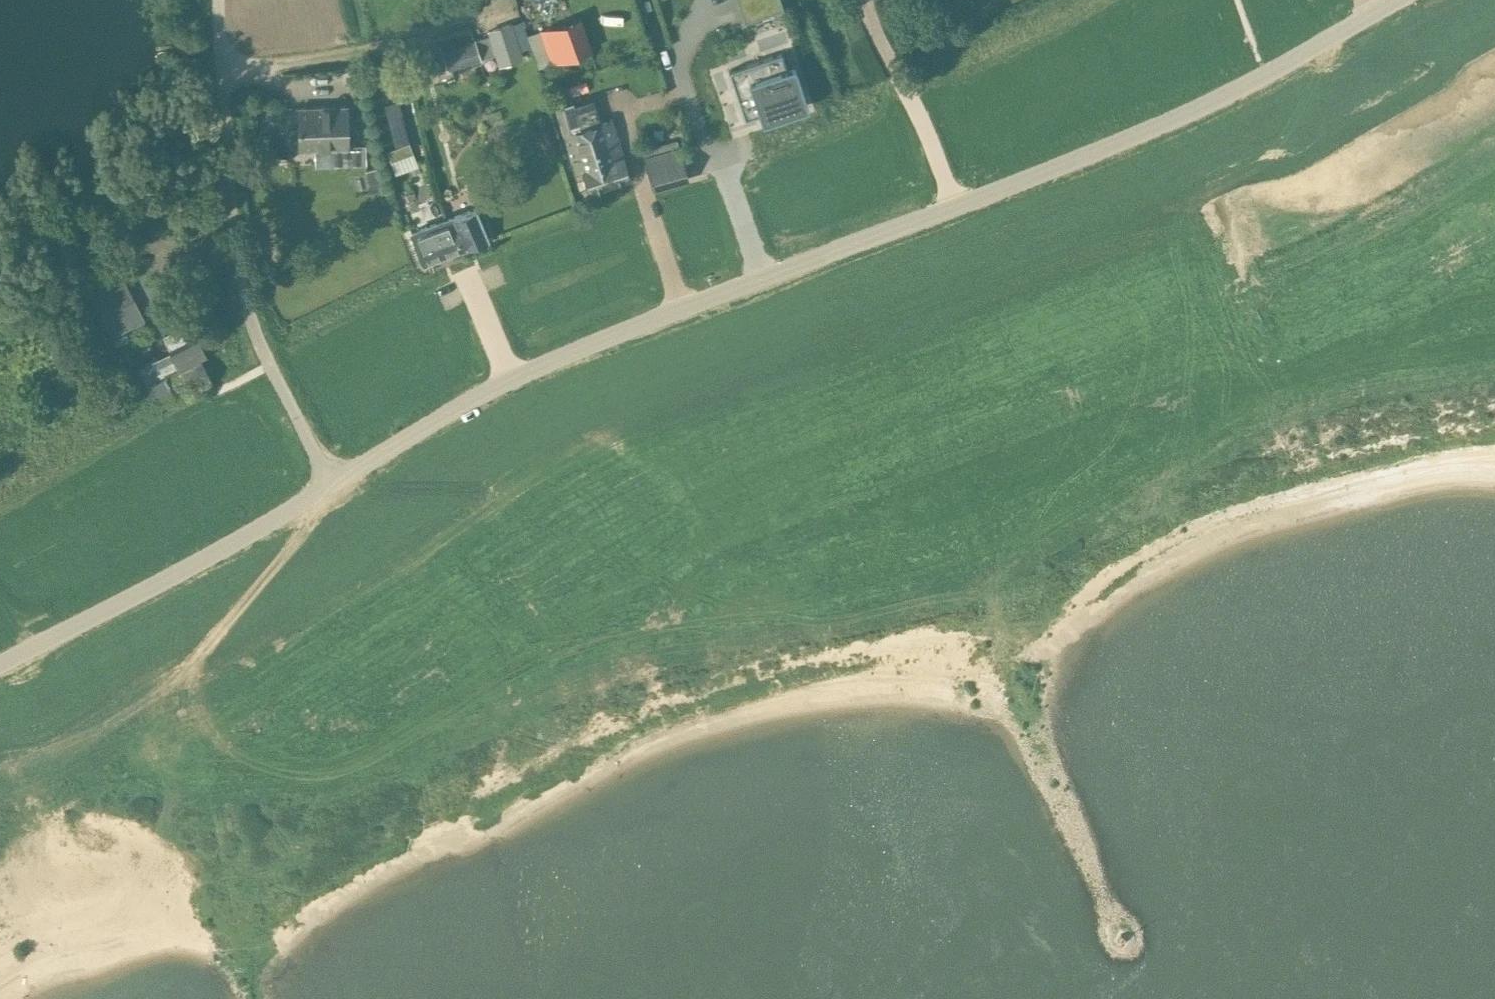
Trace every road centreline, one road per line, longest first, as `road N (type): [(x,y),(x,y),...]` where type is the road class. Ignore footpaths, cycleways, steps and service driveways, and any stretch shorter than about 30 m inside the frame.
road 1 (unclassified): [(334,480),(542,360),(1156,124),(1396,0)]
road 2 (unclassified): [(334,480),(250,318),(230,192),(219,0)]
road 3 (unclassified): [(0,661),(334,480)]

